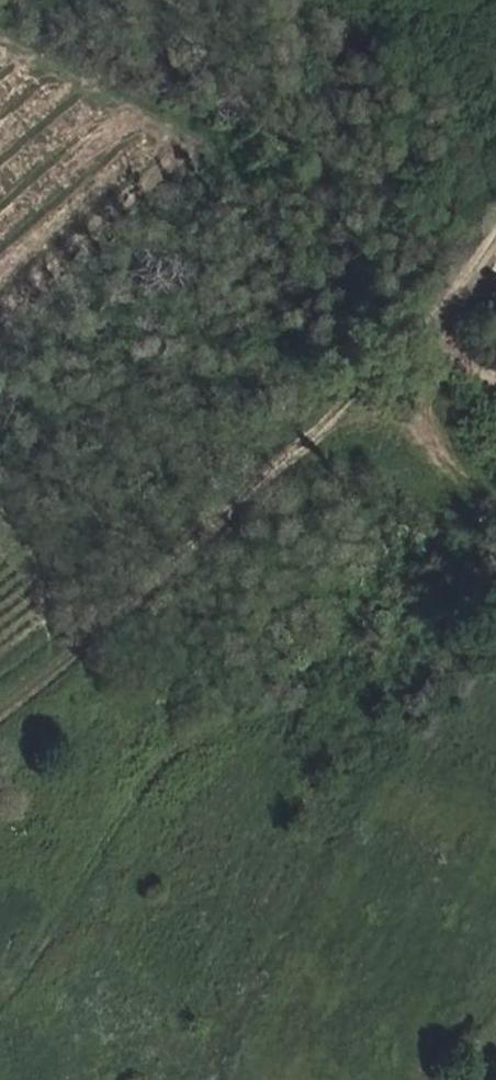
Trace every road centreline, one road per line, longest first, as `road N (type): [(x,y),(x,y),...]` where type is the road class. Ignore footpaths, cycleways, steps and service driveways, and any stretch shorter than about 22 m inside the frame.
road 1 (track): [(0,715),(140,600),(346,404),(495,236)]

